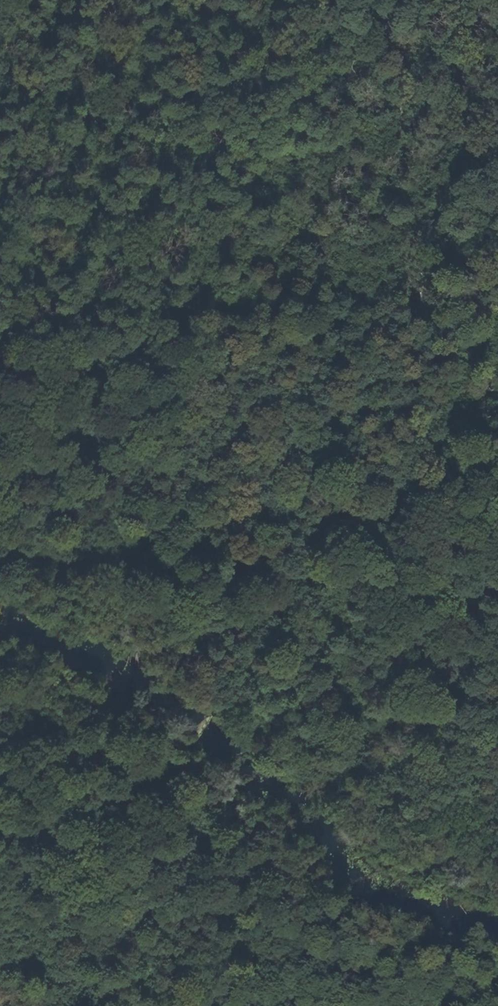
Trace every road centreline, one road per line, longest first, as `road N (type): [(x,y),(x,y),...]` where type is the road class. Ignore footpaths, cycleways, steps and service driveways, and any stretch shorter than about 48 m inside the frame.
road 1 (track): [(497,586),(0,560)]

